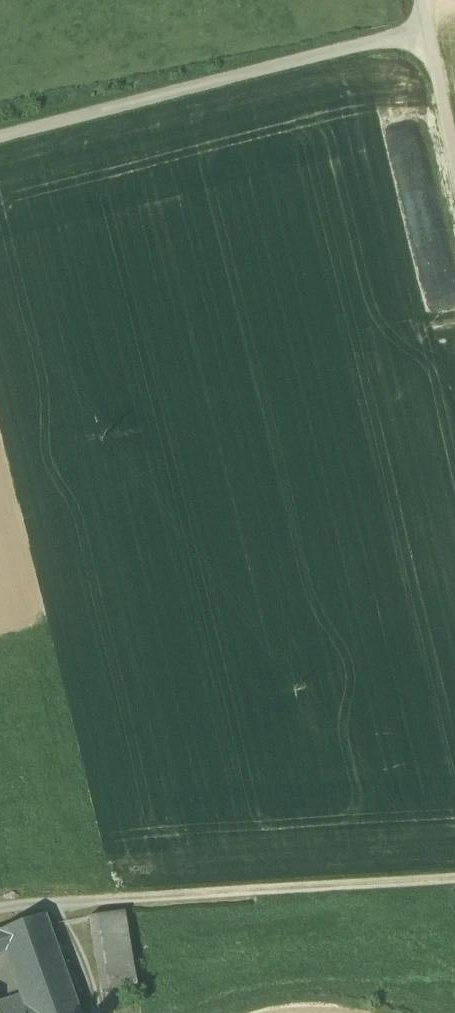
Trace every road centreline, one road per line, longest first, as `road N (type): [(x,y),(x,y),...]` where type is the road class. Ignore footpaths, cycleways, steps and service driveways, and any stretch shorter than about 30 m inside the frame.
road 1 (unclassified): [(0,137),(424,27)]
road 2 (track): [(454,877),(93,902)]
road 3 (track): [(418,0),(454,187)]

